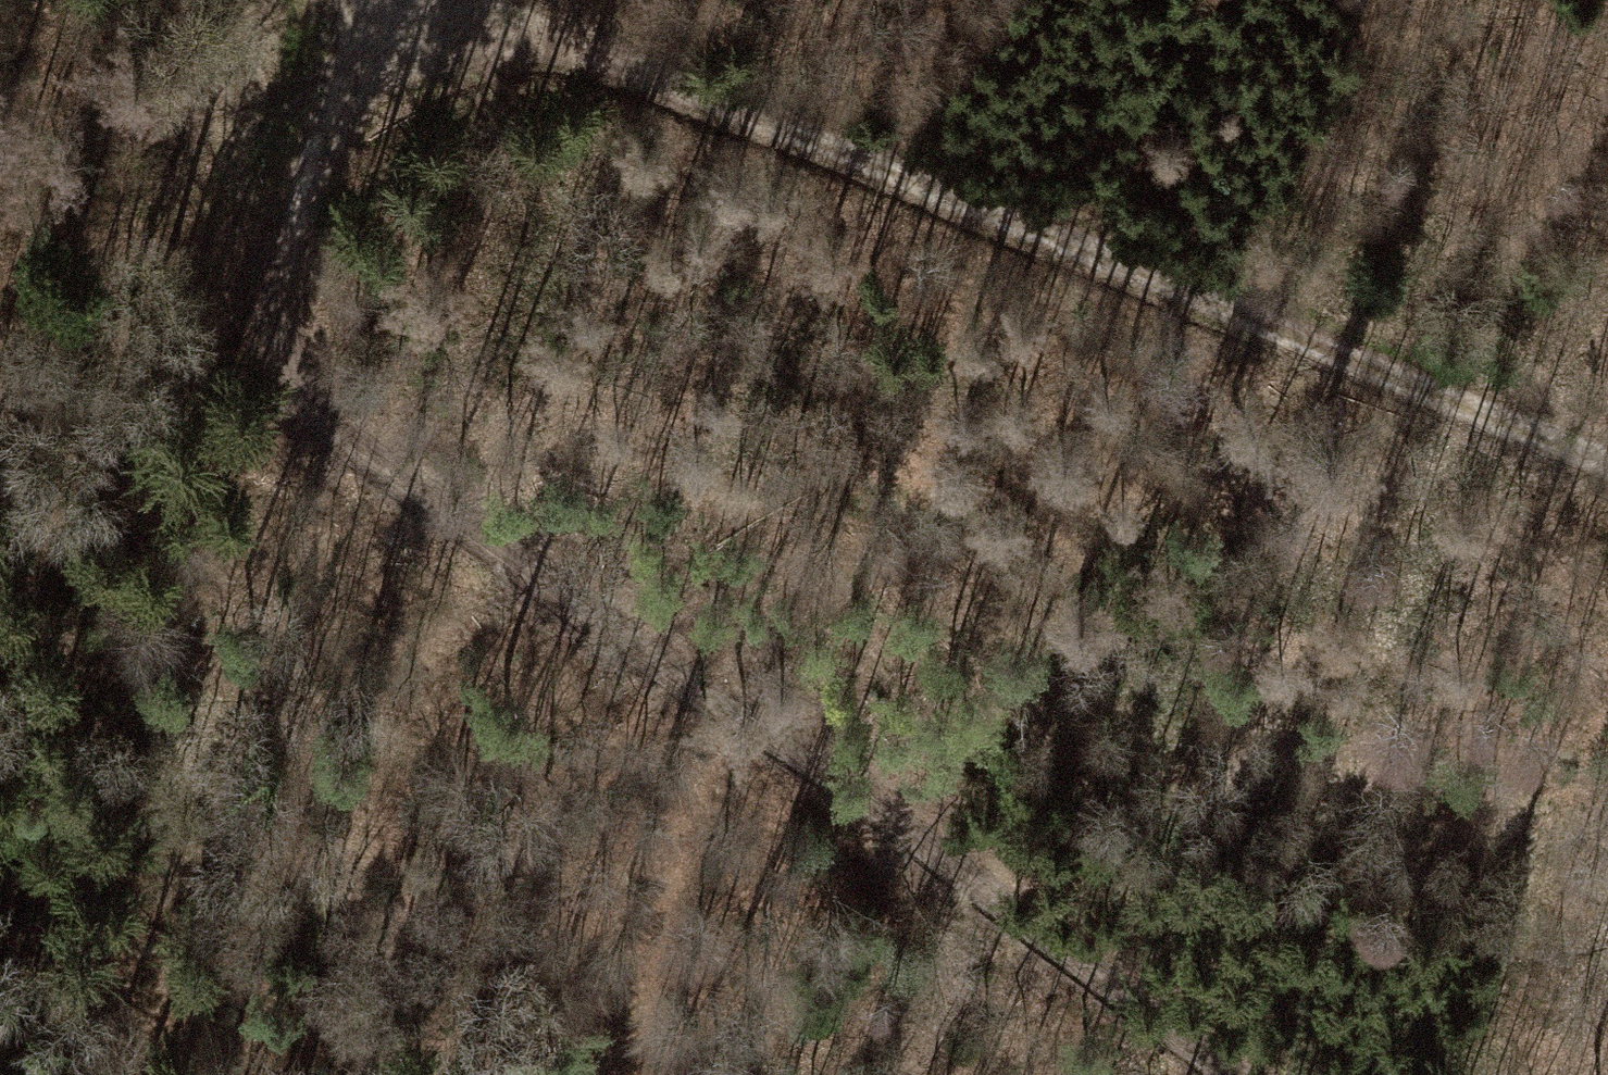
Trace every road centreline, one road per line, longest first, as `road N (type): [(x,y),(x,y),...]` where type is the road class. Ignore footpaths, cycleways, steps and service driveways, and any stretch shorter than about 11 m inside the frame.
road 1 (motorway): [(0,1001),(673,751),(1607,478)]
road 2 (motorway): [(0,571),(422,417),(948,251),(1607,60)]
road 3 (track): [(1212,1074),(308,403),(277,347),(283,279),(298,222),(388,13)]
road 4 (track): [(1607,456),(584,54),(488,26),(388,13)]
road 5 (track): [(340,117),(26,168)]

